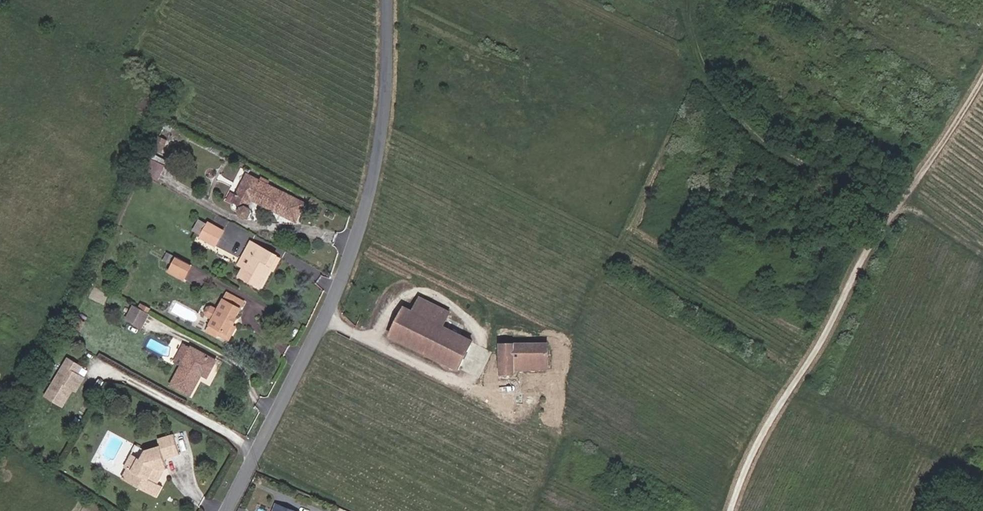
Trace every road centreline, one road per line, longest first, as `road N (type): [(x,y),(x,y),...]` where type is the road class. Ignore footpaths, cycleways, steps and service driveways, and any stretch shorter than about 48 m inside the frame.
road 1 (unclassified): [(226,510),(352,265),(394,156),(389,0)]
road 2 (track): [(733,510),(747,458),(828,337),(883,217),(904,200)]
road 3 (track): [(693,0),(703,66),(782,151),(883,217)]
road 4 (track): [(982,68),(904,200)]

